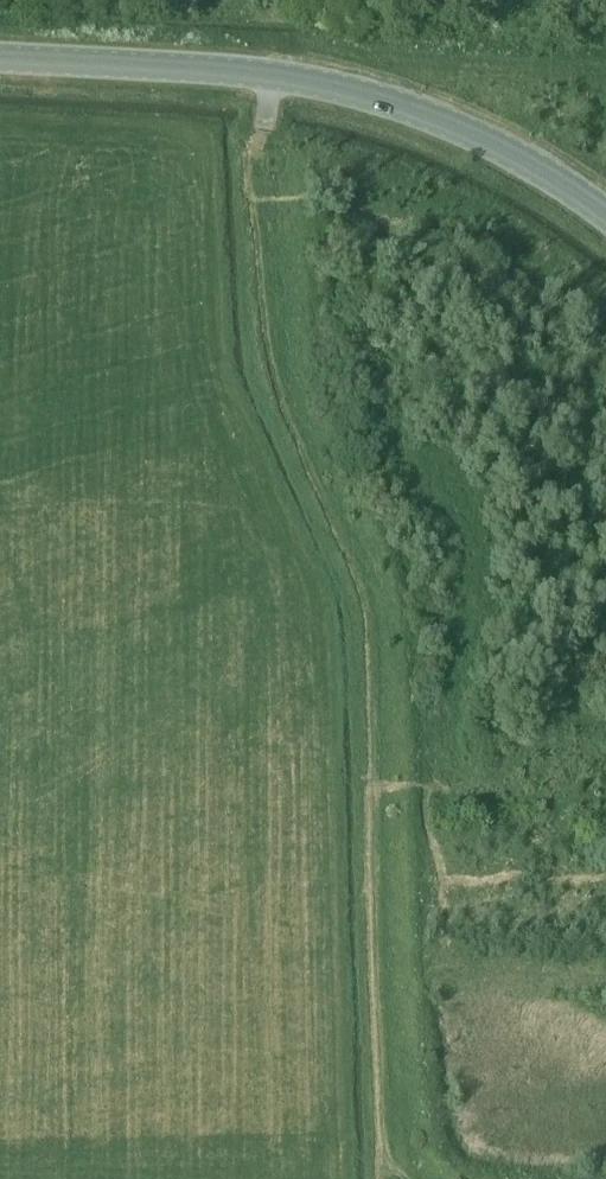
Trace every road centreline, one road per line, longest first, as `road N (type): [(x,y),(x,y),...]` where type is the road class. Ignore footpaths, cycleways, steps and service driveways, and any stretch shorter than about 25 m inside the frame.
road 1 (secondary): [(0,54),(250,67),(391,99),(533,164),(605,210)]

